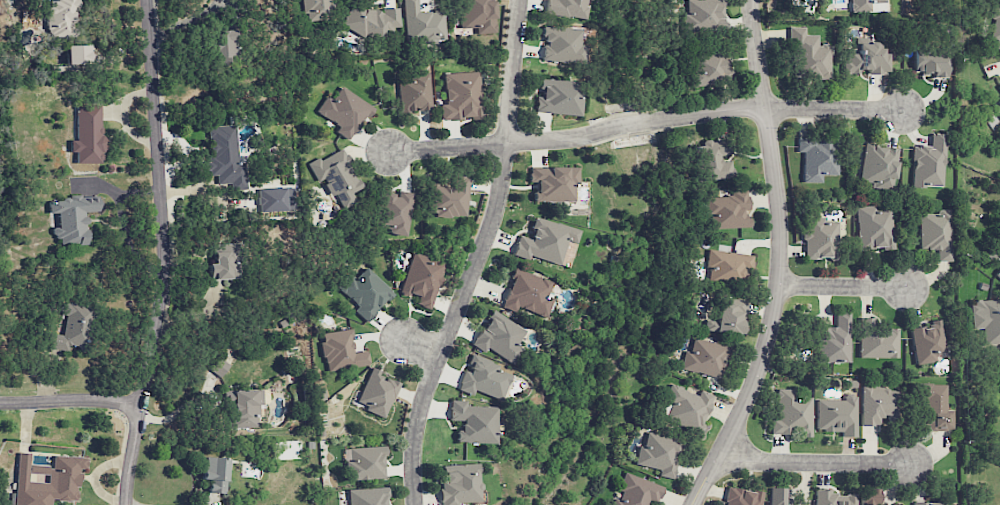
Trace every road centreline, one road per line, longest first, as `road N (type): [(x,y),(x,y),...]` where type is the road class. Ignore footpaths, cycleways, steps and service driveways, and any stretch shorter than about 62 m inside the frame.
road 1 (residential): [(415,504),(410,446),(417,411),(499,190),(520,0)]
road 2 (residential): [(126,504),(161,309),(164,229),(148,0)]
road 3 (residential): [(693,504),(758,374),(775,305),(779,209),(765,109)]
road 4 (residential): [(765,109),(569,140),(386,157)]
road 5 (residential): [(715,462),(910,465)]
road 6 (residential): [(139,407),(0,404)]
road 7 (residential): [(765,109),(903,111)]
road 8 (residential): [(778,286),(907,288)]

